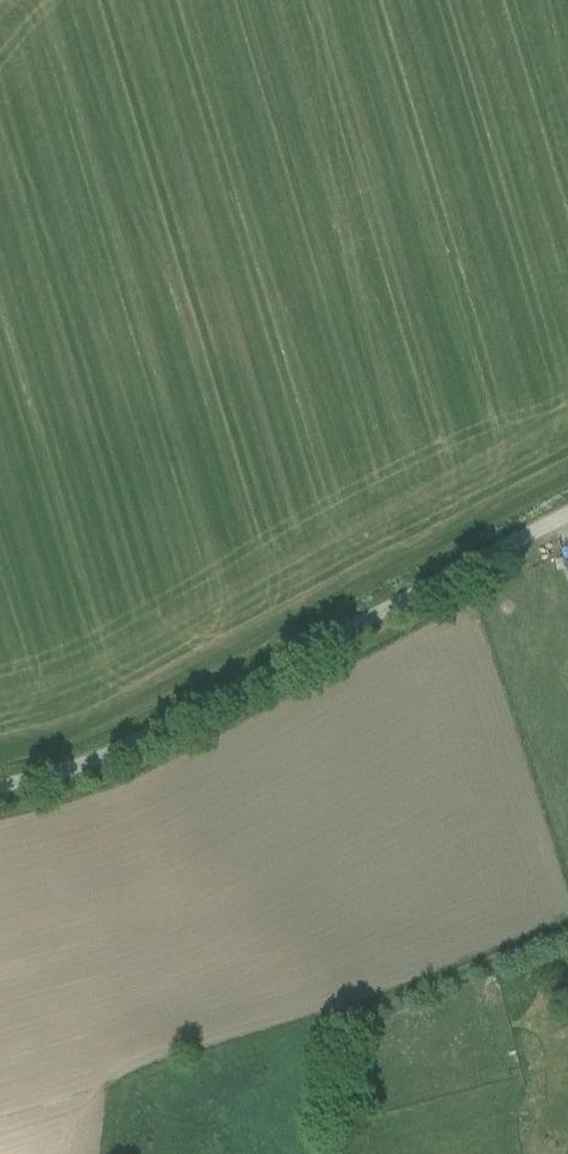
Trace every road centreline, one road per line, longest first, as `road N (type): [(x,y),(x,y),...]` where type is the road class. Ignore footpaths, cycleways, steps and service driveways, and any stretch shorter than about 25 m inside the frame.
road 1 (unclassified): [(0,787),(113,752),(567,515)]

